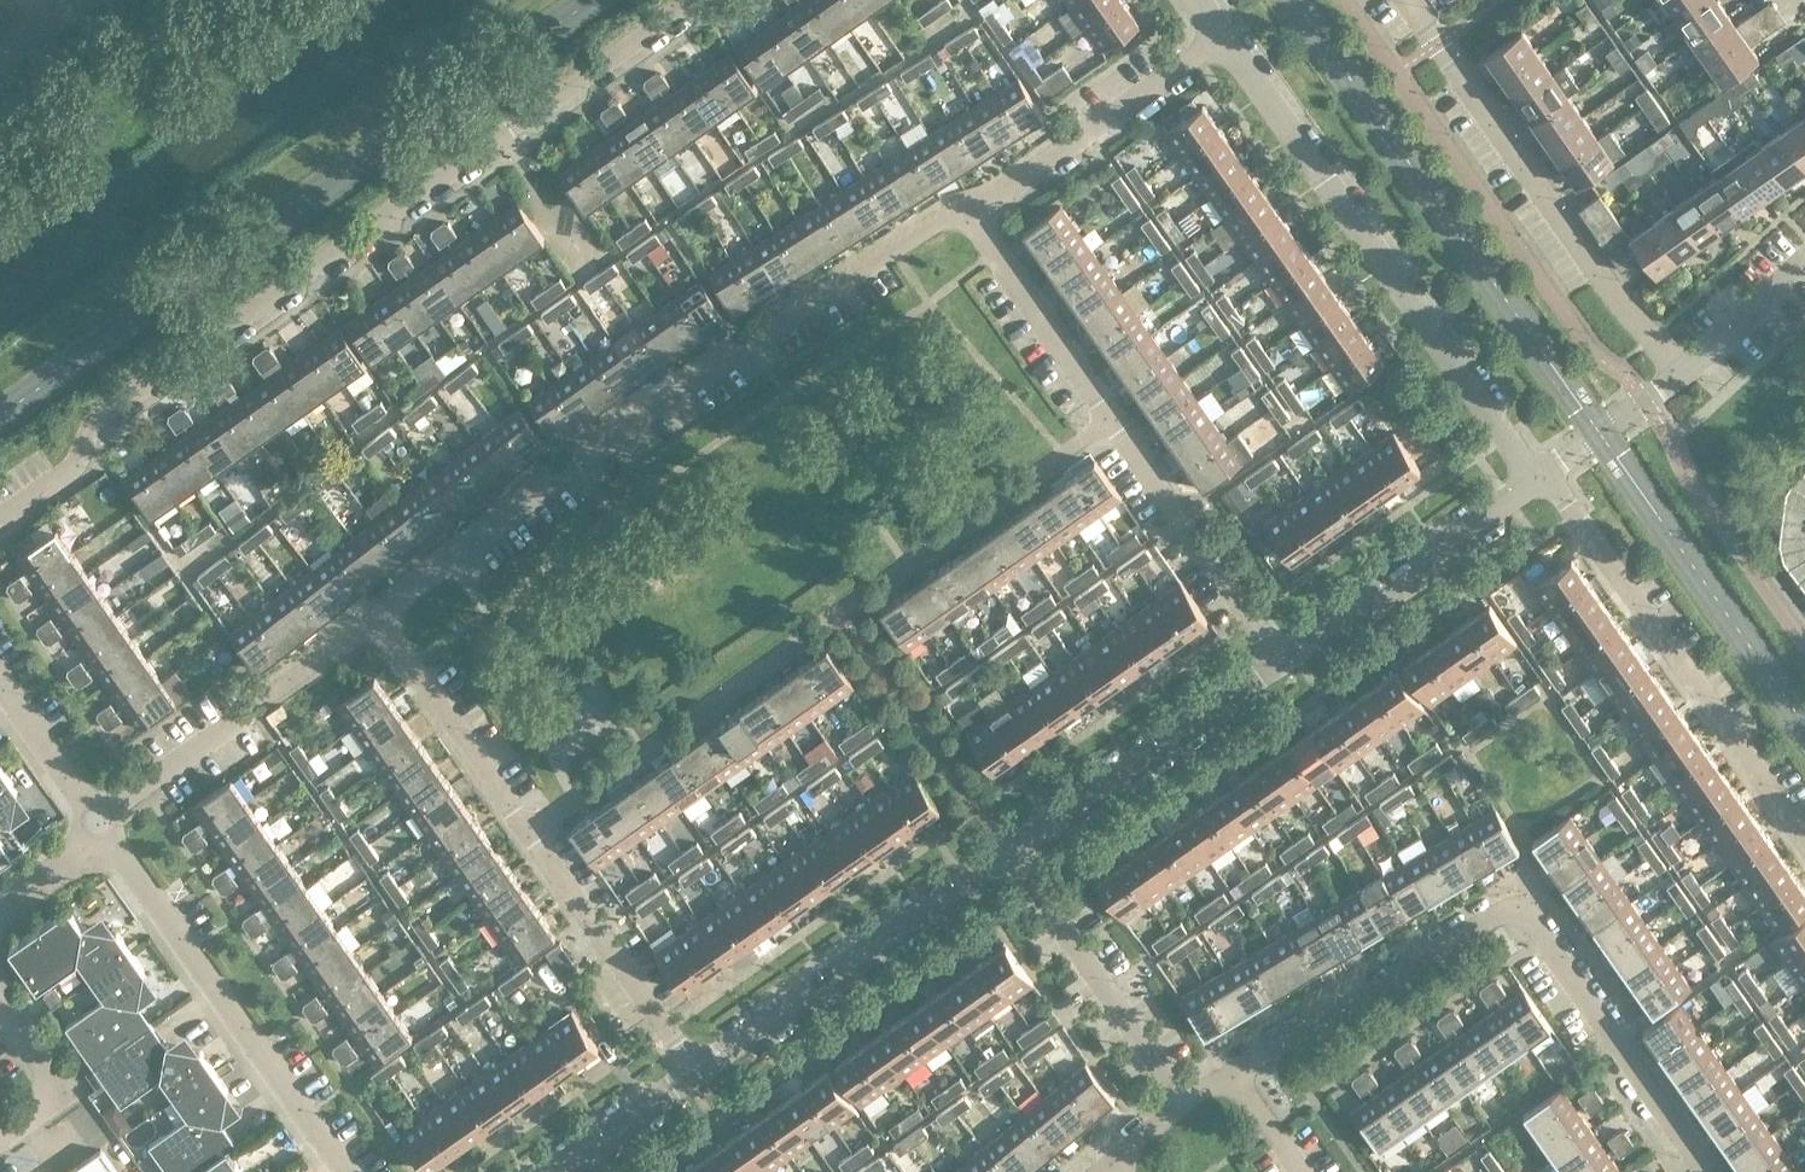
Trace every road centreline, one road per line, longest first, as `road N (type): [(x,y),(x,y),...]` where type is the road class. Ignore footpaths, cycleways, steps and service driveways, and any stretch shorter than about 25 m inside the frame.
road 1 (residential): [(0,515),(63,471),(103,408),(681,0)]
road 2 (residential): [(379,614),(803,296),(905,236),(968,210)]
road 3 (residential): [(1115,418),(843,617),(527,827)]
road 4 (residential): [(1713,1171),(1520,896),(1499,899),(1227,1066)]
road 5 (residential): [(1539,474),(1216,34)]
road 6 (residential): [(1682,374),(1615,299),(1406,0)]
road 7 (residential): [(1804,839),(1580,519),(1539,474)]
road 8 (residential): [(350,1171),(104,824)]
road 9 (residential): [(689,1060),(1006,840)]
road 10 (residential): [(104,824),(379,614)]
road 11 (residential): [(1006,840),(1277,649)]
road 12 (residential): [(1277,649),(1539,474)]
road 13 (residential): [(1182,1097),(1006,840)]
road 14 (residential): [(968,210),(1216,34)]
road 15 (residential): [(689,1060),(527,827)]
road 16 (residential): [(1277,649),(1115,418)]
road 17 (residential): [(527,827),(379,614)]
road 18 (residential): [(1115,418),(968,210)]
road 19 (residential): [(533,1171),(689,1060)]
road 20 (residential): [(104,824),(0,674)]
road 21 (residential): [(1539,474),(1682,374)]
road 22 (residential): [(1682,374),(1804,269)]
road 23 (residential): [(104,824),(0,901)]

